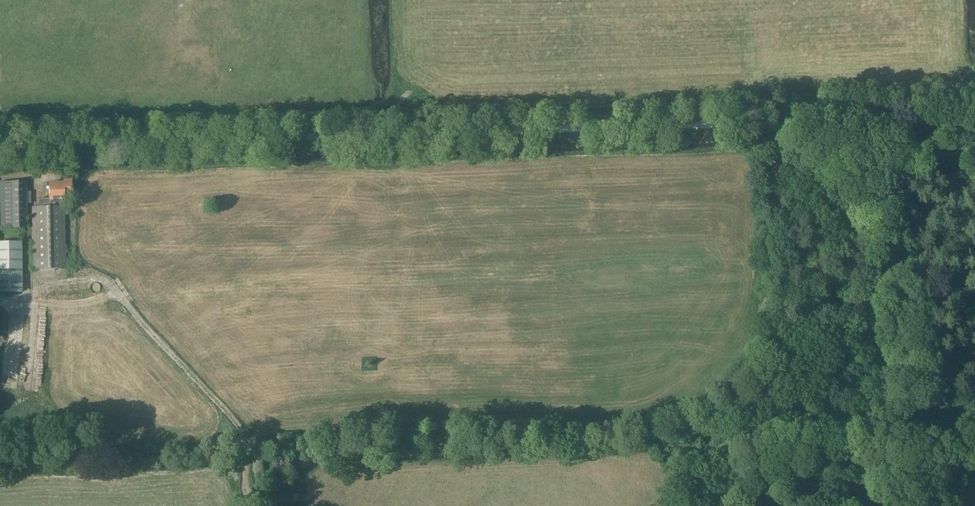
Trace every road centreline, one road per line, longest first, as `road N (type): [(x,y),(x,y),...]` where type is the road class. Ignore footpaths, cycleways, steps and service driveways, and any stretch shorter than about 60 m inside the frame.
road 1 (track): [(0,106),(6,118),(154,117),(974,88)]
road 2 (track): [(20,145),(748,124),(805,133)]
road 3 (track): [(805,133),(847,161),(887,220),(926,445),(922,463),(883,505)]
road 4 (track): [(6,312),(59,278),(106,283),(239,427),(247,443),(247,505)]
road 5 (track): [(678,468),(696,455),(926,445)]
road 6 (track): [(974,152),(805,133)]

